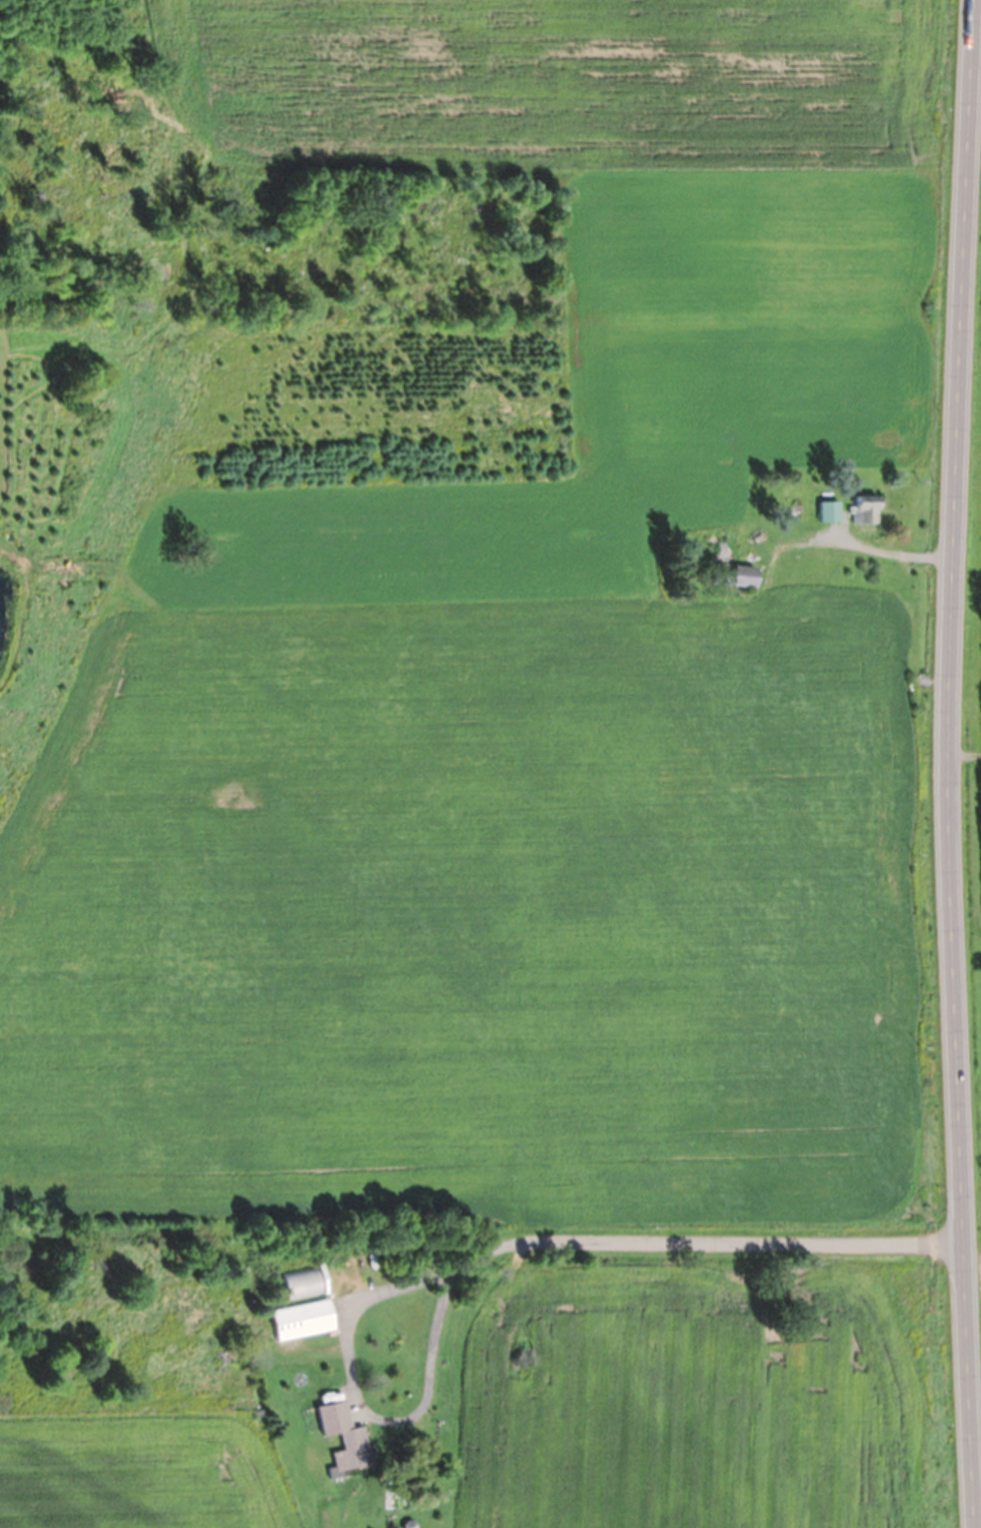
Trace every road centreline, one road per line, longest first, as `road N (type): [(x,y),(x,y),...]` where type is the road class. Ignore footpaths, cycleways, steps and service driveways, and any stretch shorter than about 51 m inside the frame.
road 1 (primary): [(976,1527),(948,729),(974,0)]
road 2 (residential): [(966,1240),(510,1234)]

